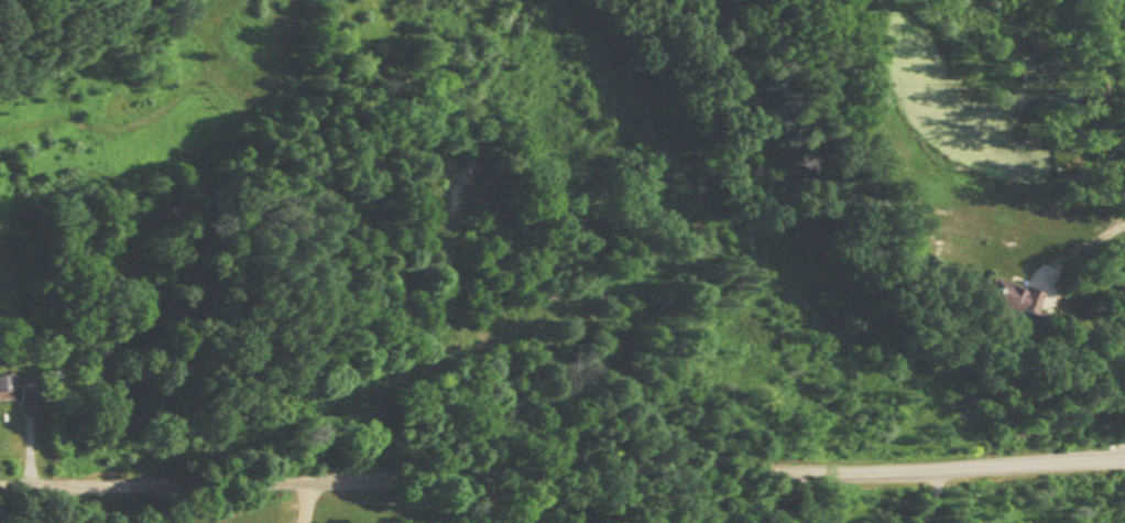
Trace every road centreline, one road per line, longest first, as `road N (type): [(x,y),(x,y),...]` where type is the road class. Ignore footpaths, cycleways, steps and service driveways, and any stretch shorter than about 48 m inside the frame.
road 1 (residential): [(0,487),(882,471),(1124,456)]

